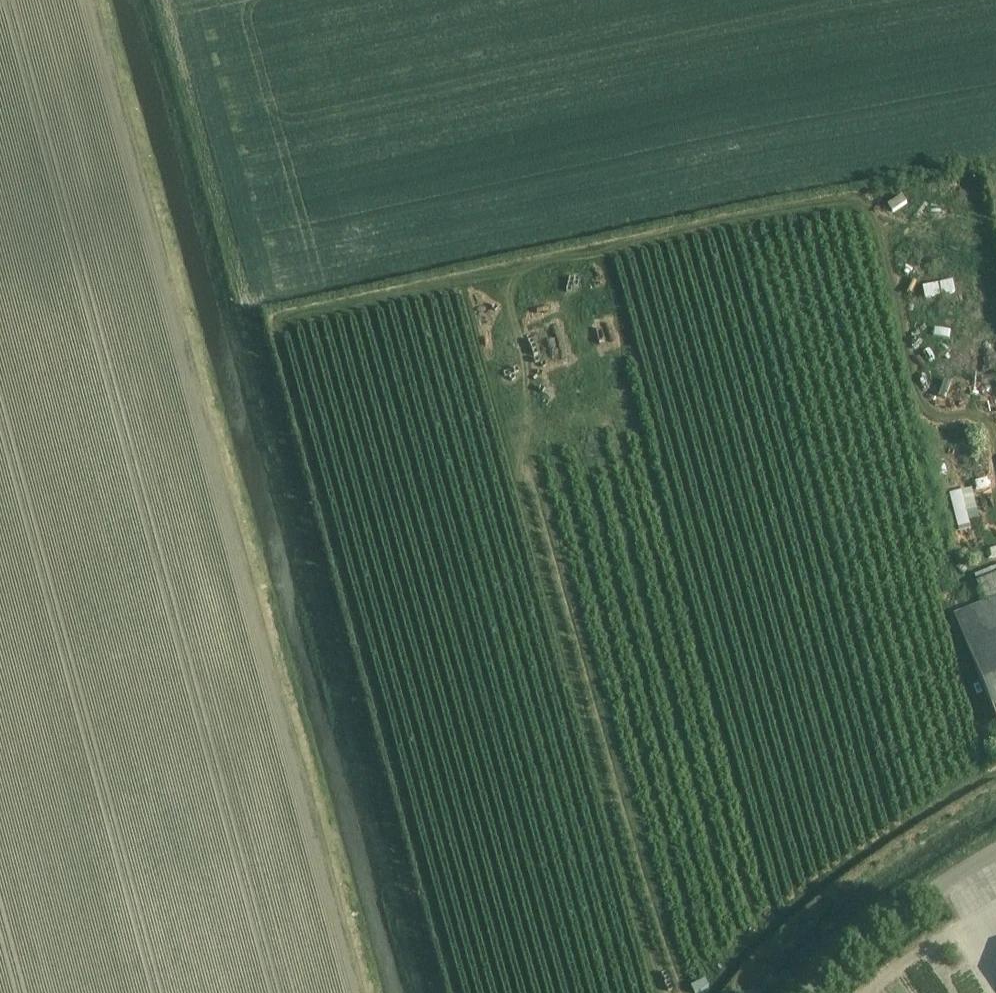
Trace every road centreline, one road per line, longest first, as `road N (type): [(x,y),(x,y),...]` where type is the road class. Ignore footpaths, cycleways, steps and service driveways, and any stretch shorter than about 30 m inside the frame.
road 1 (unclassified): [(818,992),(934,894),(995,856)]

